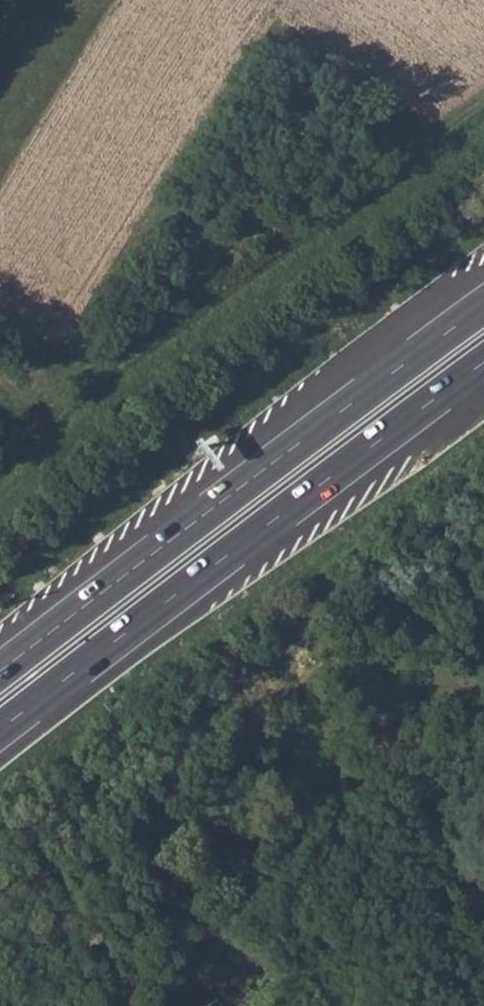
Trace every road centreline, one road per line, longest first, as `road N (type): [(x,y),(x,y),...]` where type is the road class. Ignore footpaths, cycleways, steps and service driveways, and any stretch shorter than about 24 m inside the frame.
road 1 (motorway): [(0,731),(483,362)]
road 2 (motorway): [(483,307),(0,673)]

